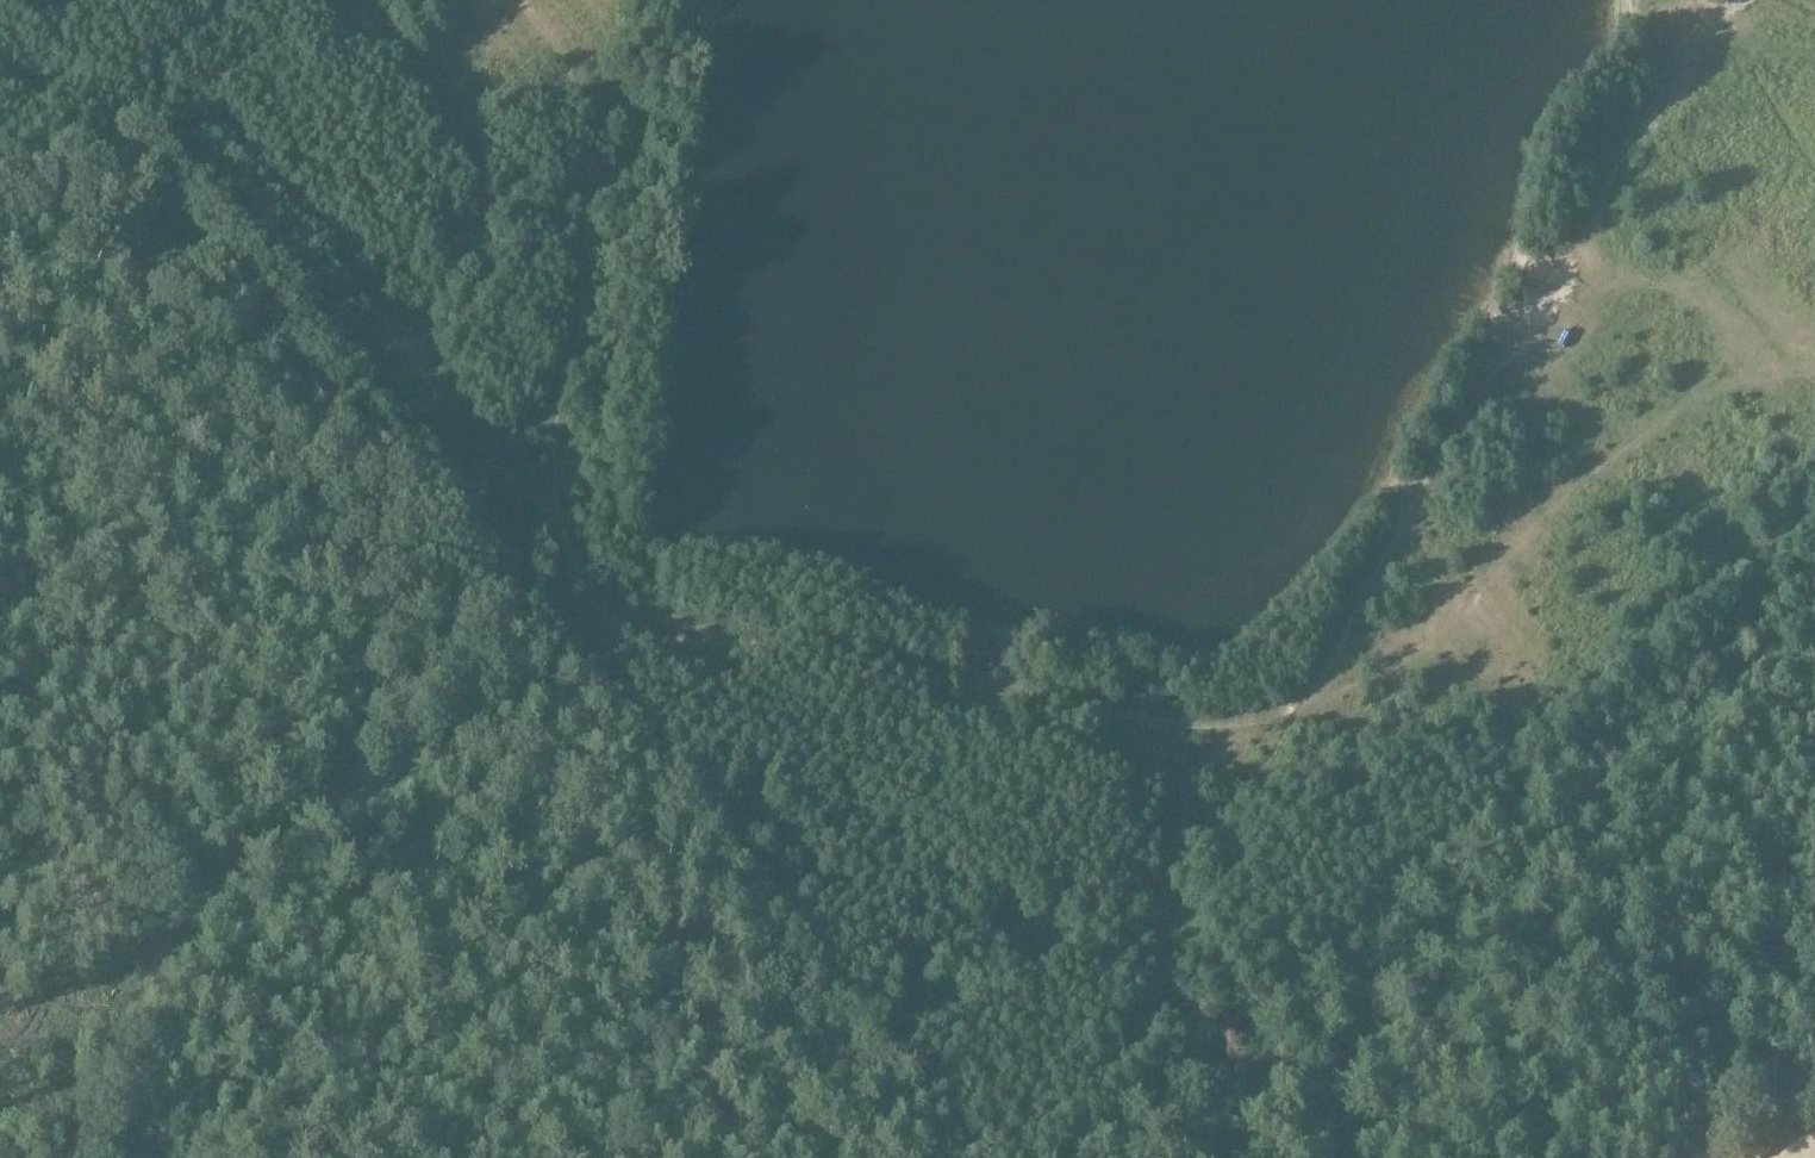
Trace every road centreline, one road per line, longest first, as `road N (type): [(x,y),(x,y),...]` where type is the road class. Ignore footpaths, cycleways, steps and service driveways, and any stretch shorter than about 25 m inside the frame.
road 1 (track): [(1814,372),(1731,381),(1688,402),(1547,511),(1490,589),(1423,654),(1302,705),(1279,706)]
road 2 (track): [(67,1157),(111,1057),(129,985),(161,930),(207,886),(299,824),(456,738)]
road 3 (track): [(1700,1),(1753,25),(1779,120),(1814,166)]
road 4 (track): [(1547,511),(1365,584)]

